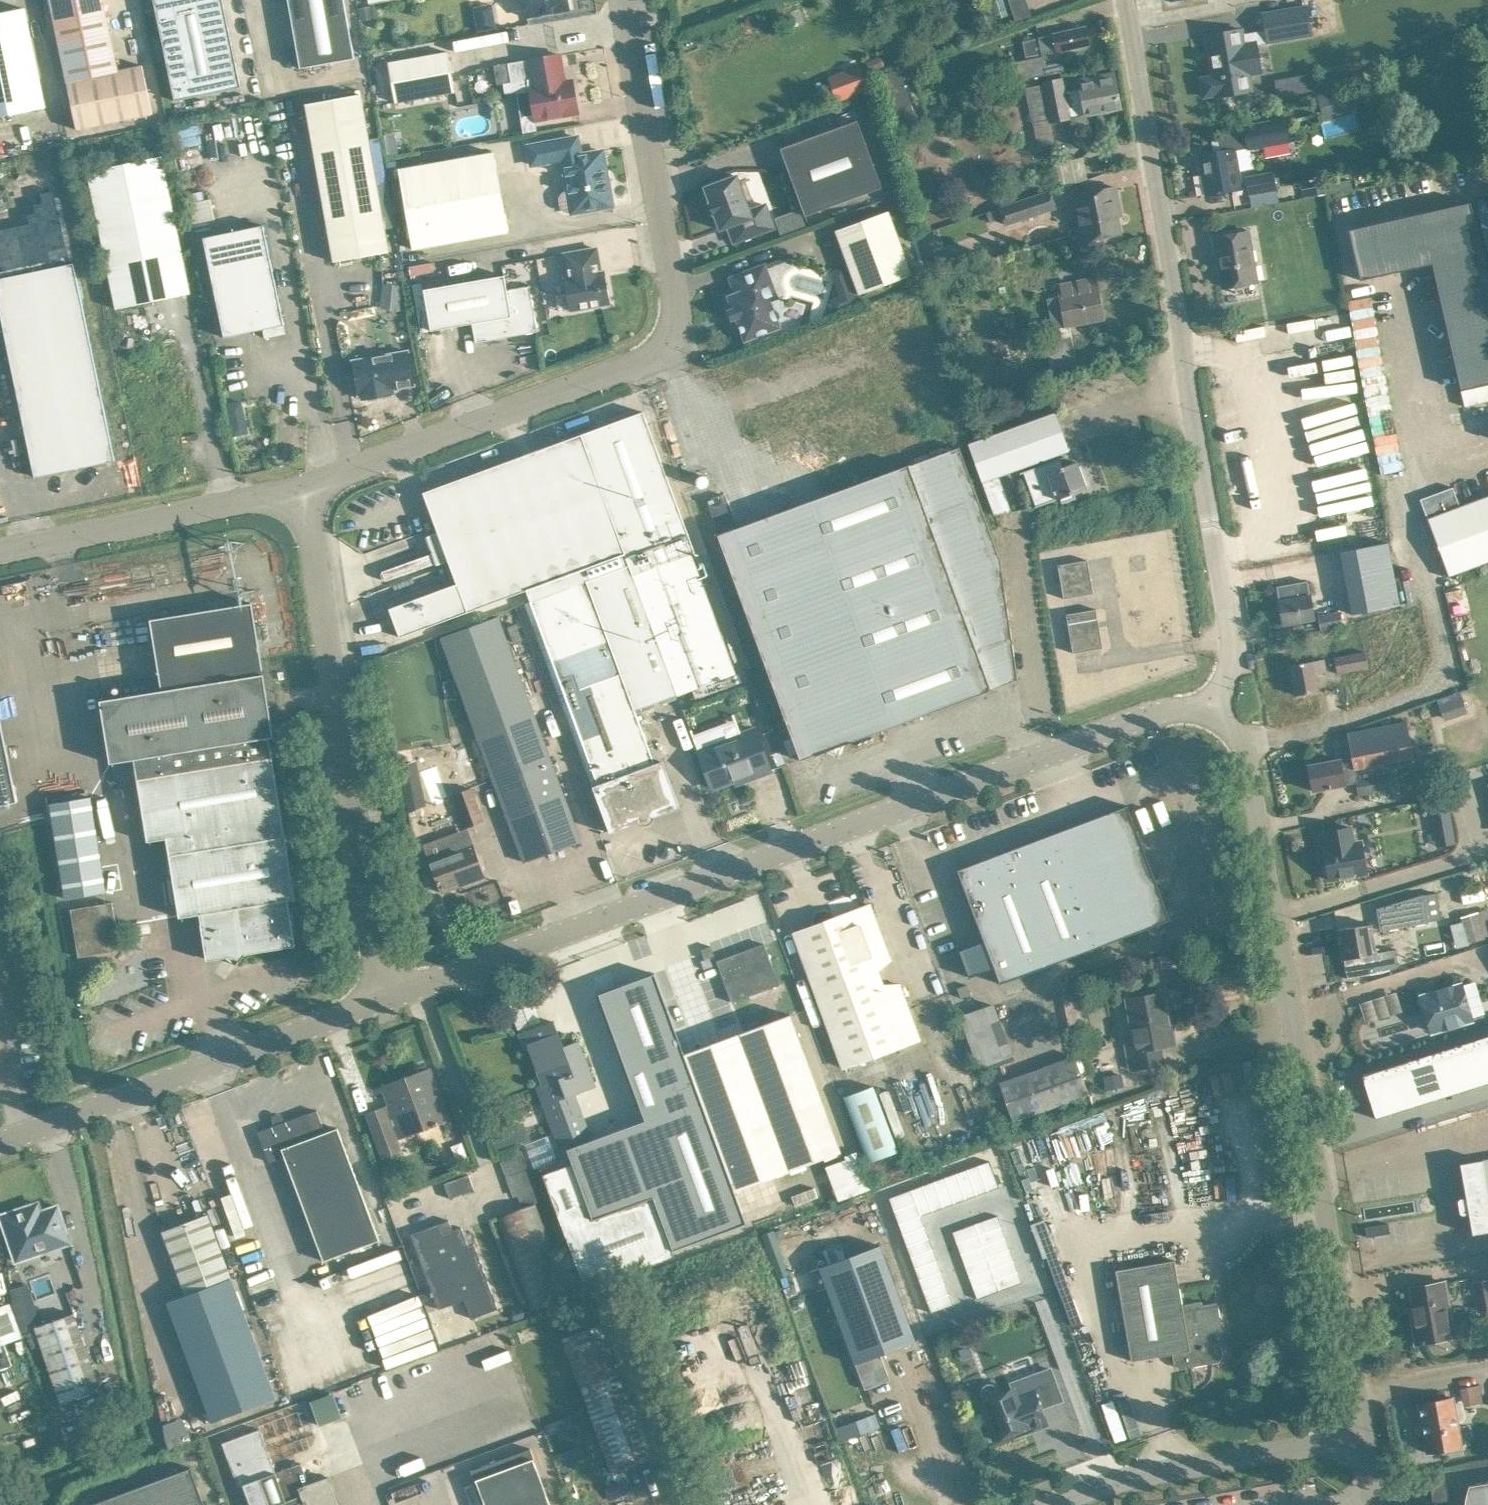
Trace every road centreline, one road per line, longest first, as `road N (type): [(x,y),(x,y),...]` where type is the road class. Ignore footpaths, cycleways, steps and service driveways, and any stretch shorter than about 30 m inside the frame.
road 1 (unclassified): [(385,1003),(1152,713),(1209,713)]
road 2 (unclassified): [(1364,1442),(1254,777),(1235,731),(1209,713)]
road 3 (unclassified): [(307,481),(667,343),(673,299),(620,0)]
road 4 (residential): [(1209,713),(1228,676),(1231,636),(1125,0)]
road 5 (unclassified): [(385,1003),(307,481)]
road 6 (unclassified): [(0,1145),(385,1003)]
road 7 (unclassified): [(1054,1504),(1125,1478),(1364,1442)]
road 8 (unclassified): [(0,553),(307,481)]

